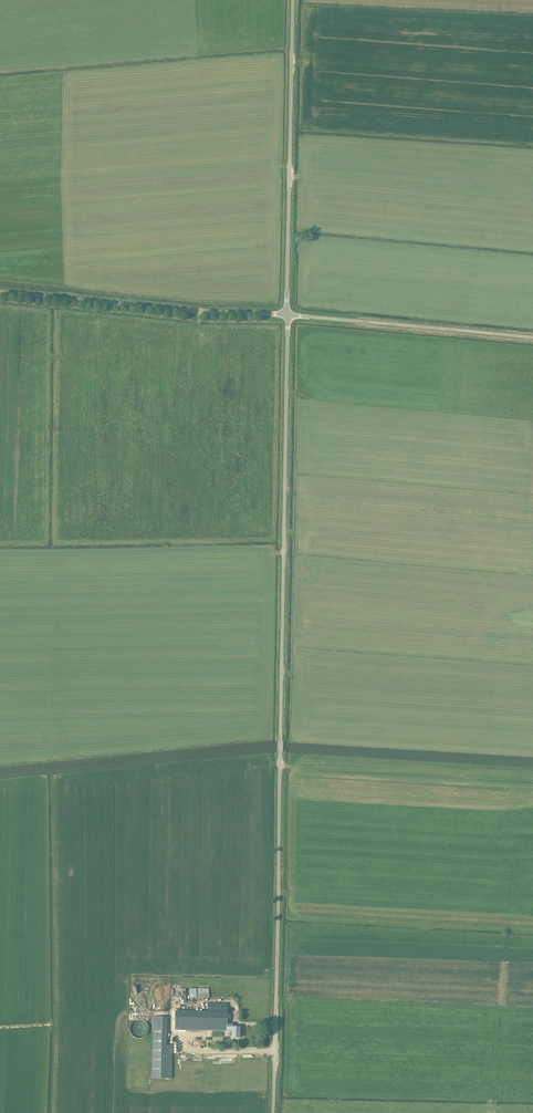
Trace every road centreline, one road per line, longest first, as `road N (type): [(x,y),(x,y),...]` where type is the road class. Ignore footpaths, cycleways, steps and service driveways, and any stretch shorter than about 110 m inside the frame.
road 1 (unclassified): [(273,1112),(286,314)]
road 2 (unclassified): [(286,314),(291,0)]
road 3 (unclassified): [(286,314),(0,291)]
road 4 (unclassified): [(532,338),(286,314)]

